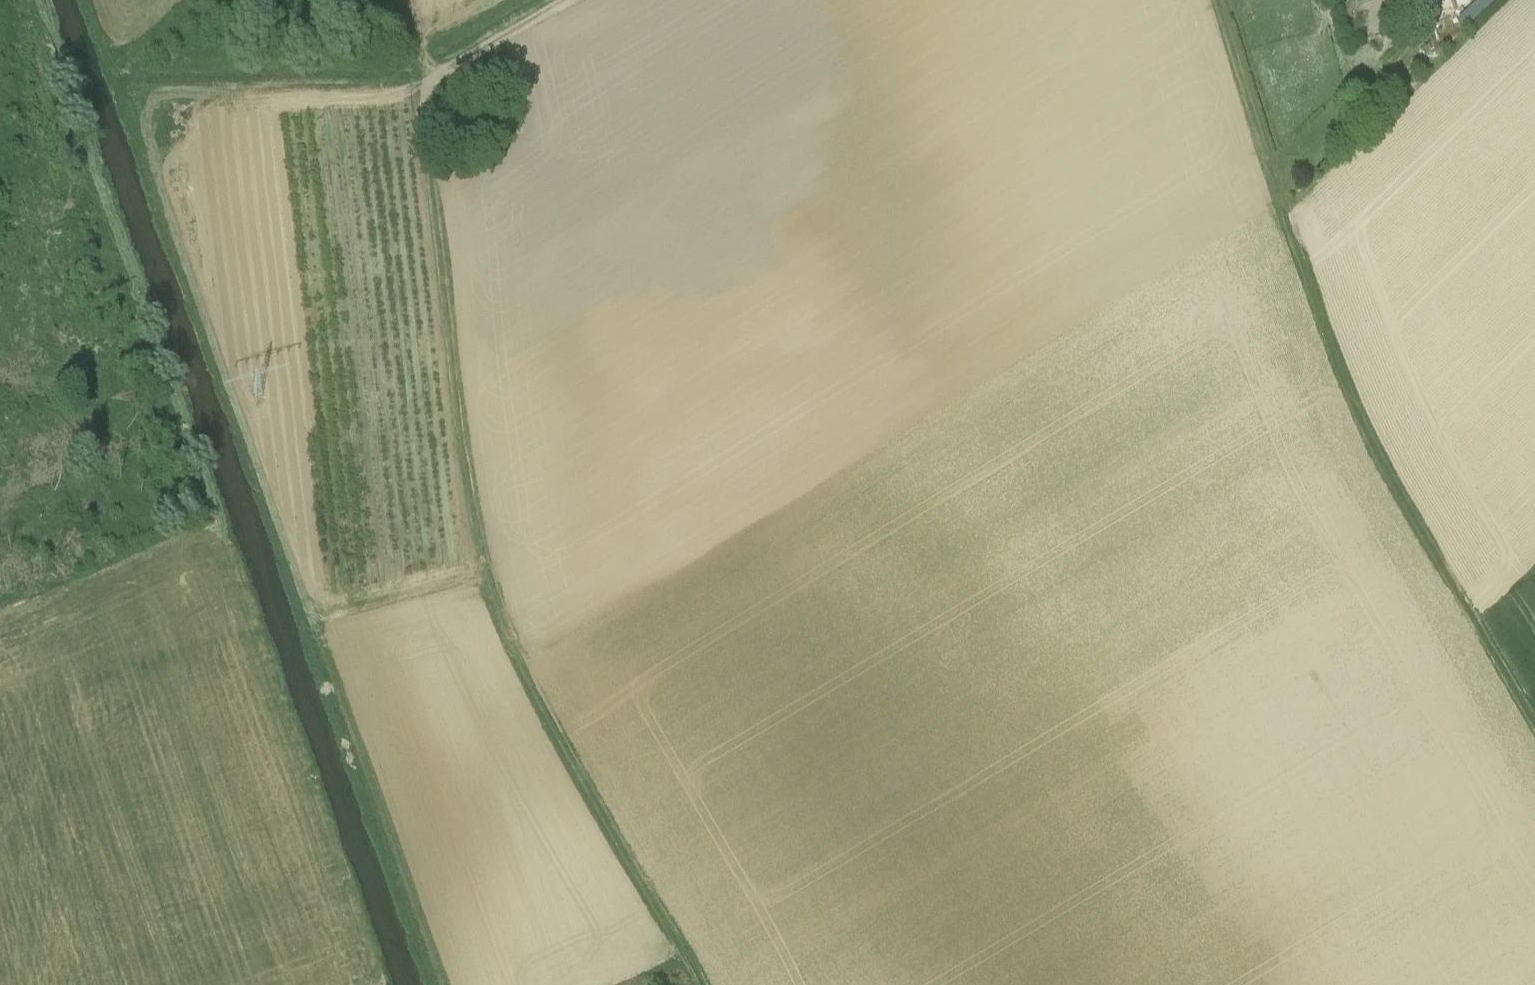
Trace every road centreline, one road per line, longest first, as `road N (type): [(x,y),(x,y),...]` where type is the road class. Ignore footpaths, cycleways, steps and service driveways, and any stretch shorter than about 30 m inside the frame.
road 1 (track): [(691,984),(466,574),(428,78),(559,0)]
road 2 (track): [(1534,734),(1348,410),(1220,0)]

